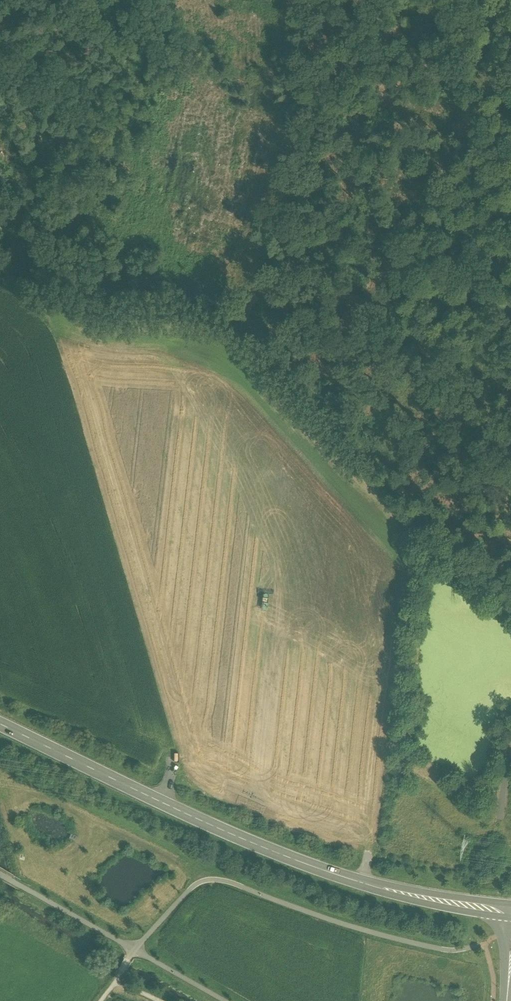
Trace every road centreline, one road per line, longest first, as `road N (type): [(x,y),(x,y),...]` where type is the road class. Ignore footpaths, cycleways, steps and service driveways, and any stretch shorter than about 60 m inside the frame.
road 1 (secondary): [(0,724),(278,853),(396,892),(510,911)]

